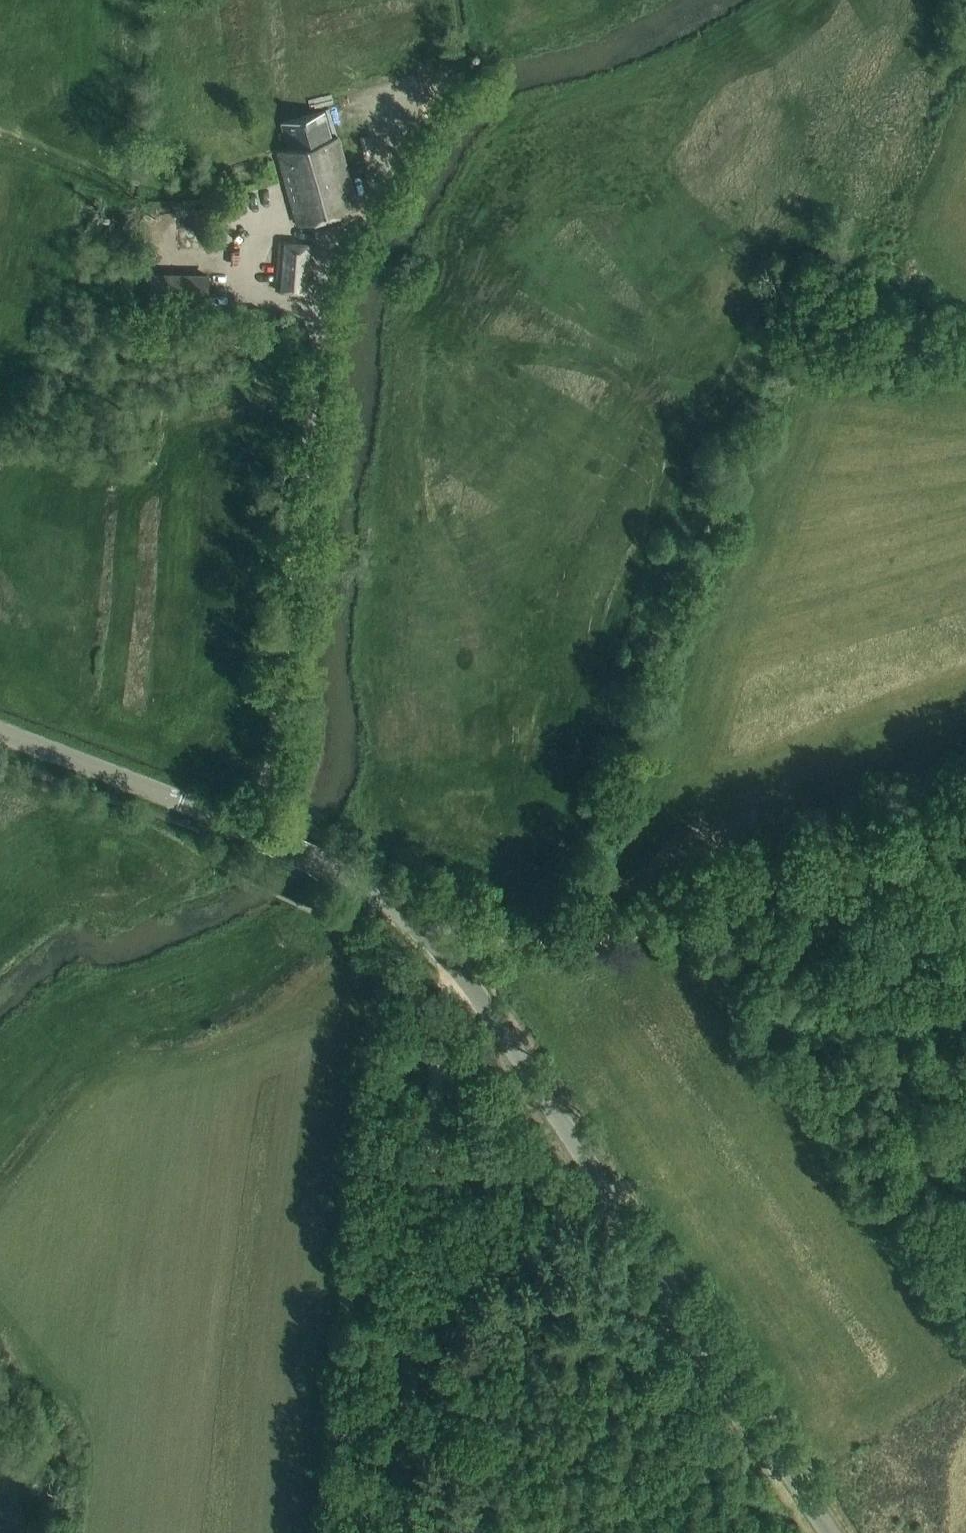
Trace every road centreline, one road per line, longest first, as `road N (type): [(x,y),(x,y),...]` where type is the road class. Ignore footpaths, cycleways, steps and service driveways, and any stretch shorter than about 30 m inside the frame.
road 1 (tertiary): [(827,1532),(512,1050),(450,962),(409,921),(316,858),(256,830),(0,733)]
road 2 (track): [(444,1009),(450,962),(477,946),(592,946),(965,822)]
road 3 (track): [(391,1532),(444,1009)]

